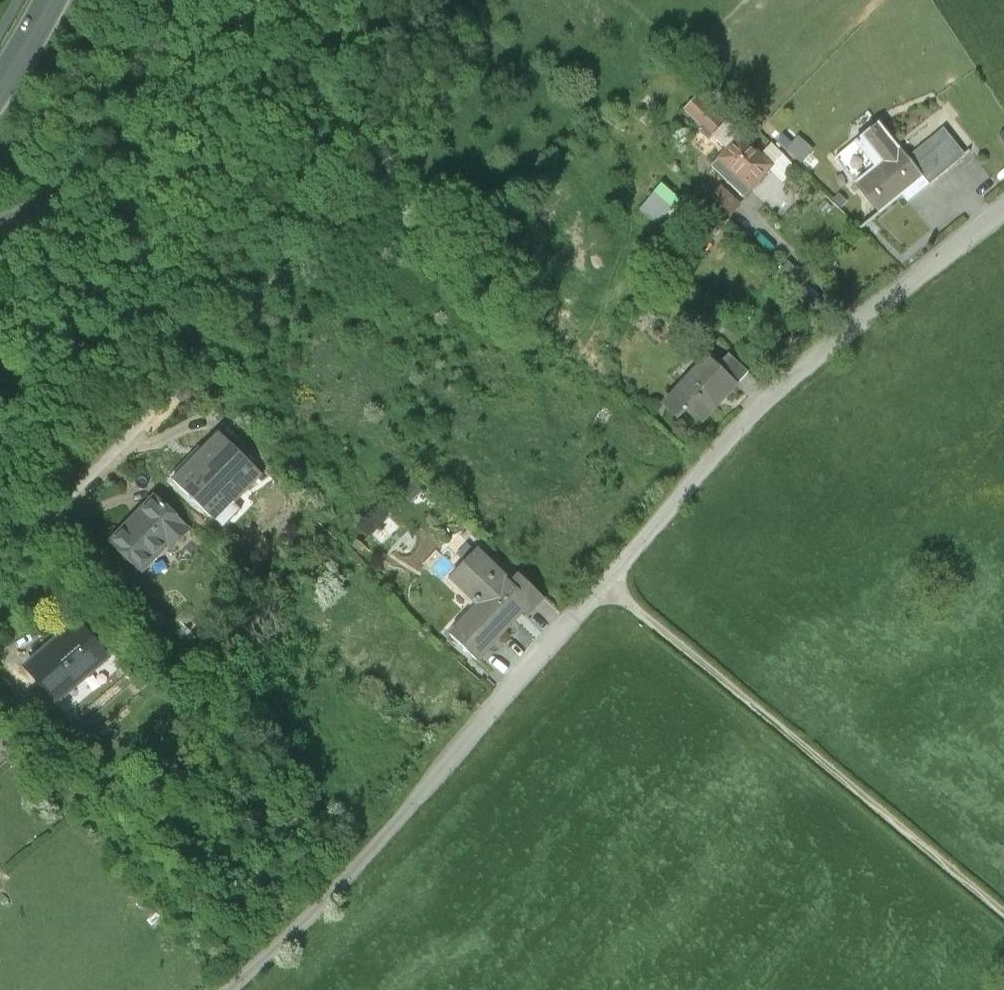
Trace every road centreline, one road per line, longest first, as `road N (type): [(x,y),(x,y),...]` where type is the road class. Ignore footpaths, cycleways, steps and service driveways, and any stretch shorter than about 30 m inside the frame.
road 1 (unclassified): [(1003,205),(751,417),(348,879),(230,989)]
road 2 (residential): [(406,0),(380,122),(340,198),(197,391),(0,572)]
road 3 (track): [(1003,912),(604,583)]

